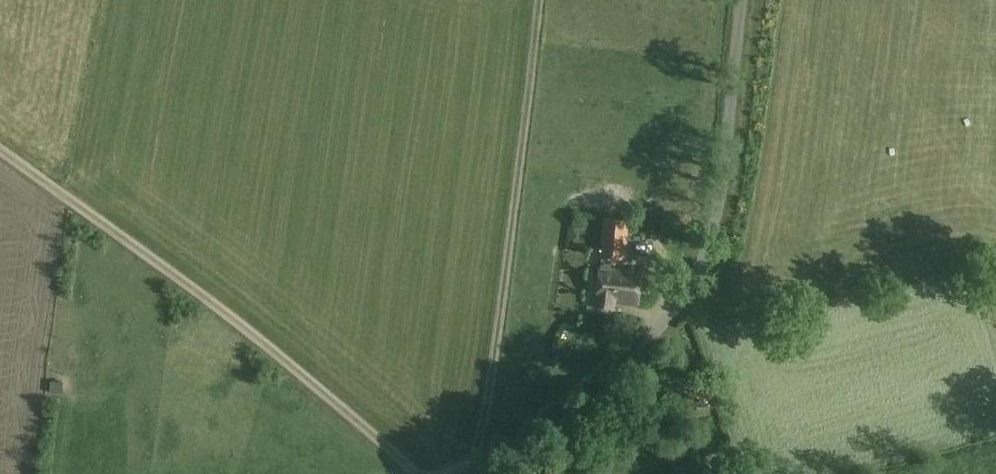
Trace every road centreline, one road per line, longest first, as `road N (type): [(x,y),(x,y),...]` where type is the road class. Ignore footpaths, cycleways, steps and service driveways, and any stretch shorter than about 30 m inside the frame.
road 1 (unclassified): [(444,473),(563,405),(684,288),(716,212),(739,0)]
road 2 (unclassified): [(0,146),(238,320),(419,473)]

